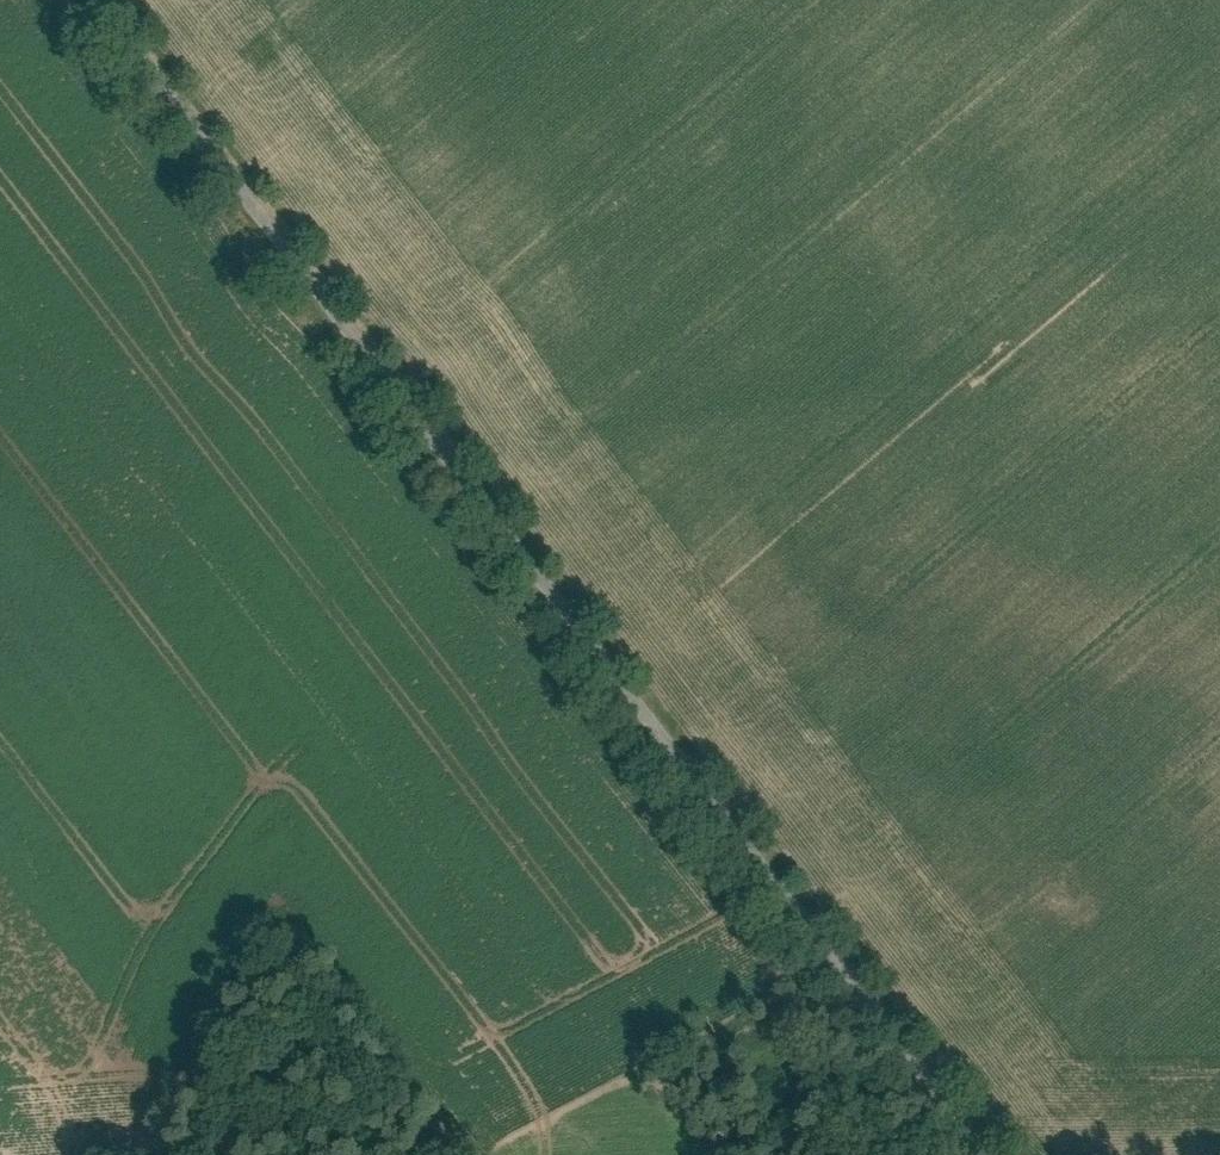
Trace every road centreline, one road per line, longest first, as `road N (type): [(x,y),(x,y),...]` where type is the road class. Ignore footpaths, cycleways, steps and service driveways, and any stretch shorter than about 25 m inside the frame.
road 1 (unclassified): [(981,1154),(810,944),(86,0)]

